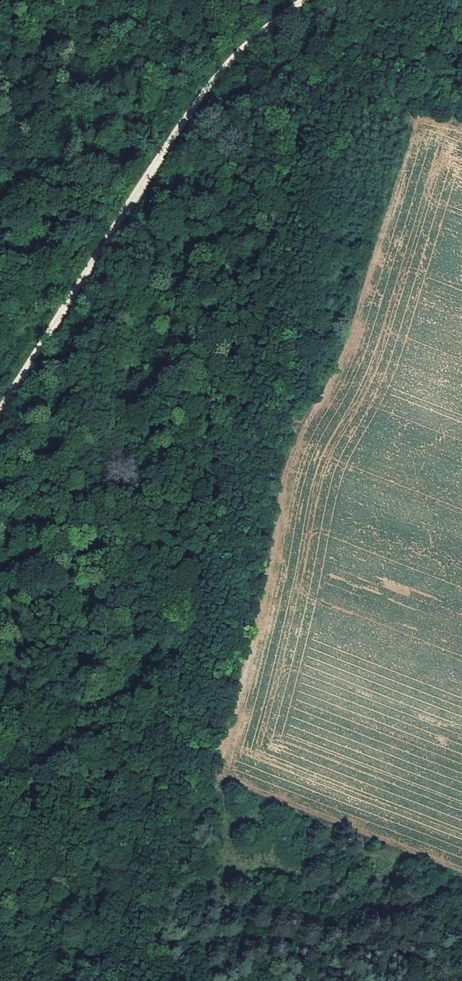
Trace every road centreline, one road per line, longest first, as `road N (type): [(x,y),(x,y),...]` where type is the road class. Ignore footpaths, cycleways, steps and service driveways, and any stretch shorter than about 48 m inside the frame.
road 1 (track): [(429,0),(380,60),(365,98),(283,370),(210,682),(232,893),(271,980)]
road 2 (track): [(0,408),(184,121),(309,0)]
road 3 (track): [(0,516),(51,574),(176,676),(210,682)]

